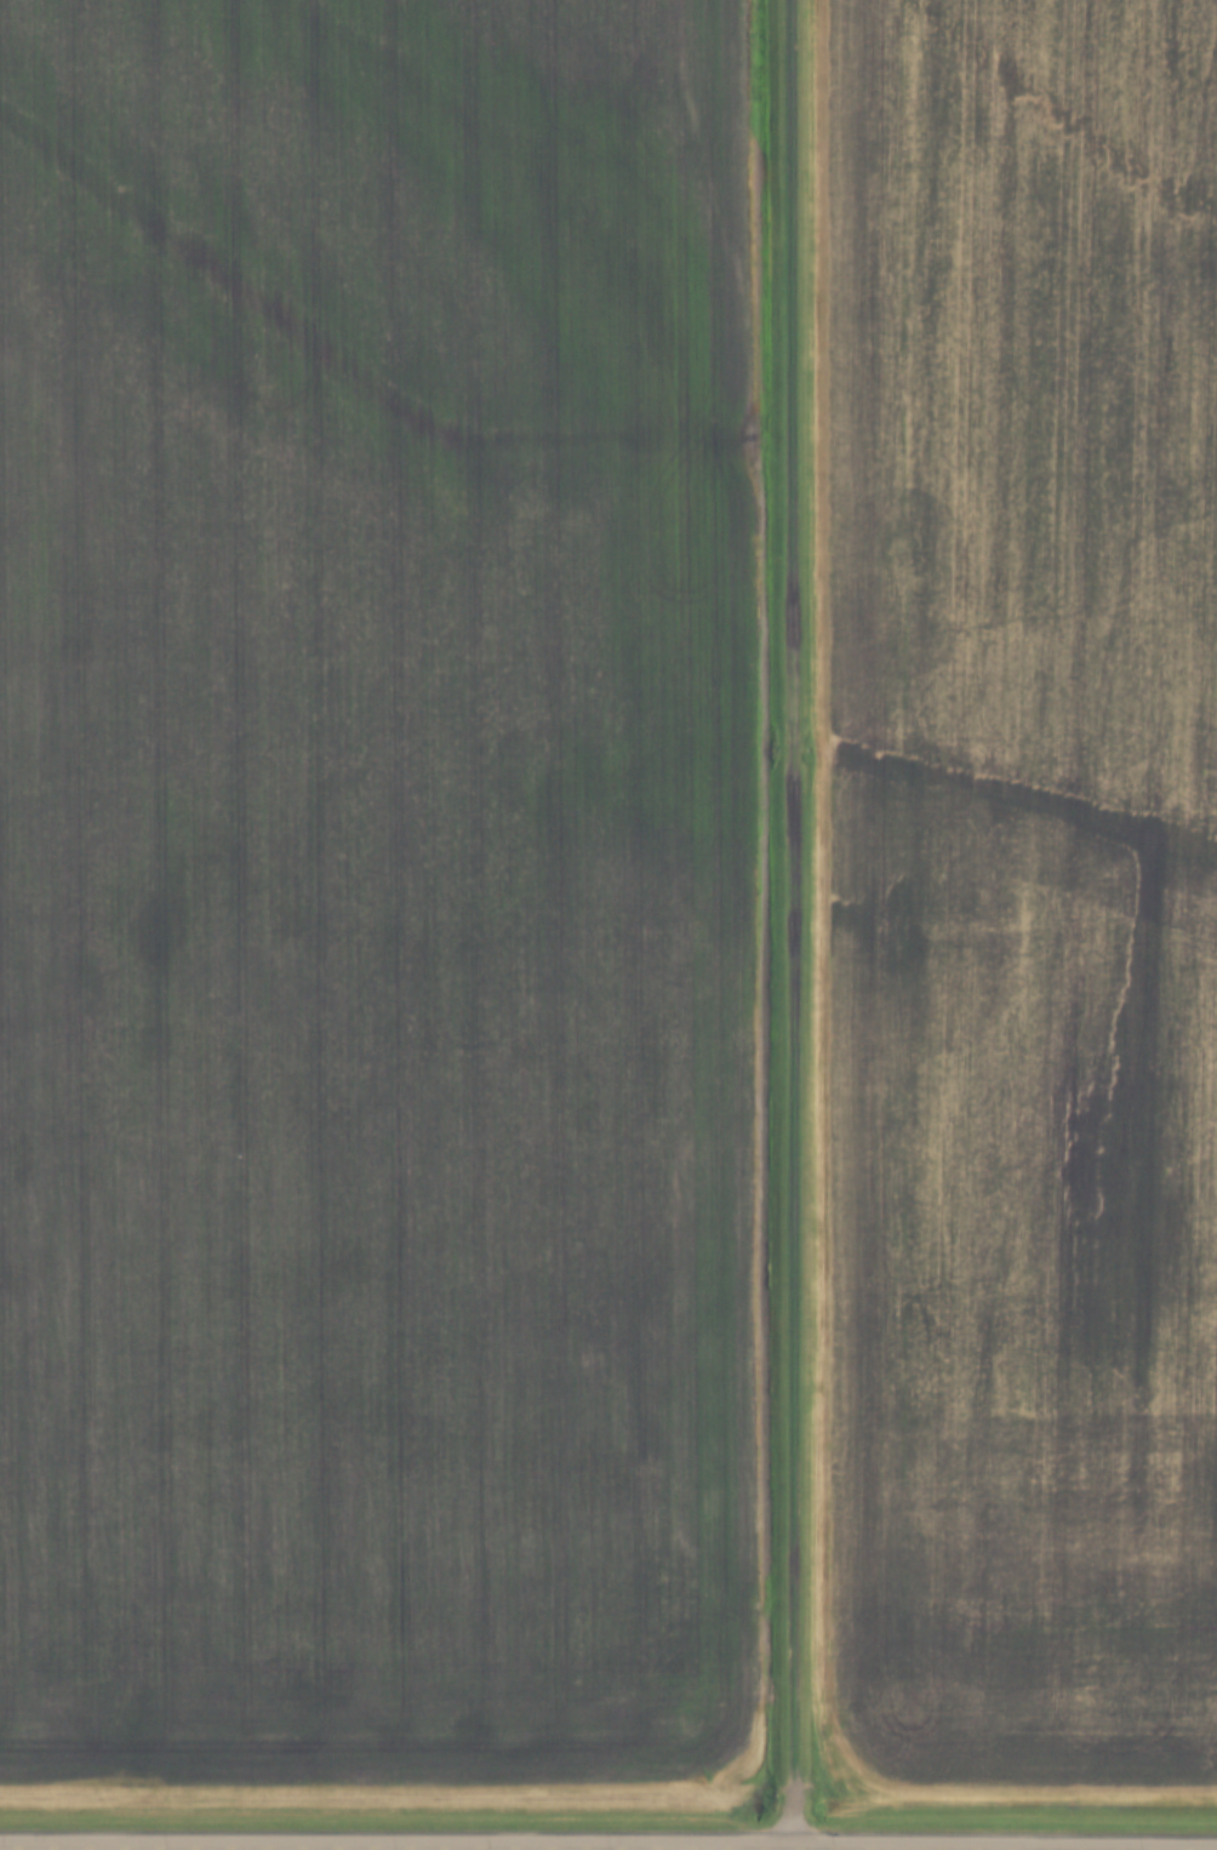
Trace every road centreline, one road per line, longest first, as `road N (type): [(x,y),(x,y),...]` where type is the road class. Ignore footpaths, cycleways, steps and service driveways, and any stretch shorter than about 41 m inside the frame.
road 1 (track): [(789,1848),(792,0)]
road 2 (secondary): [(0,1847),(1165,1849)]

